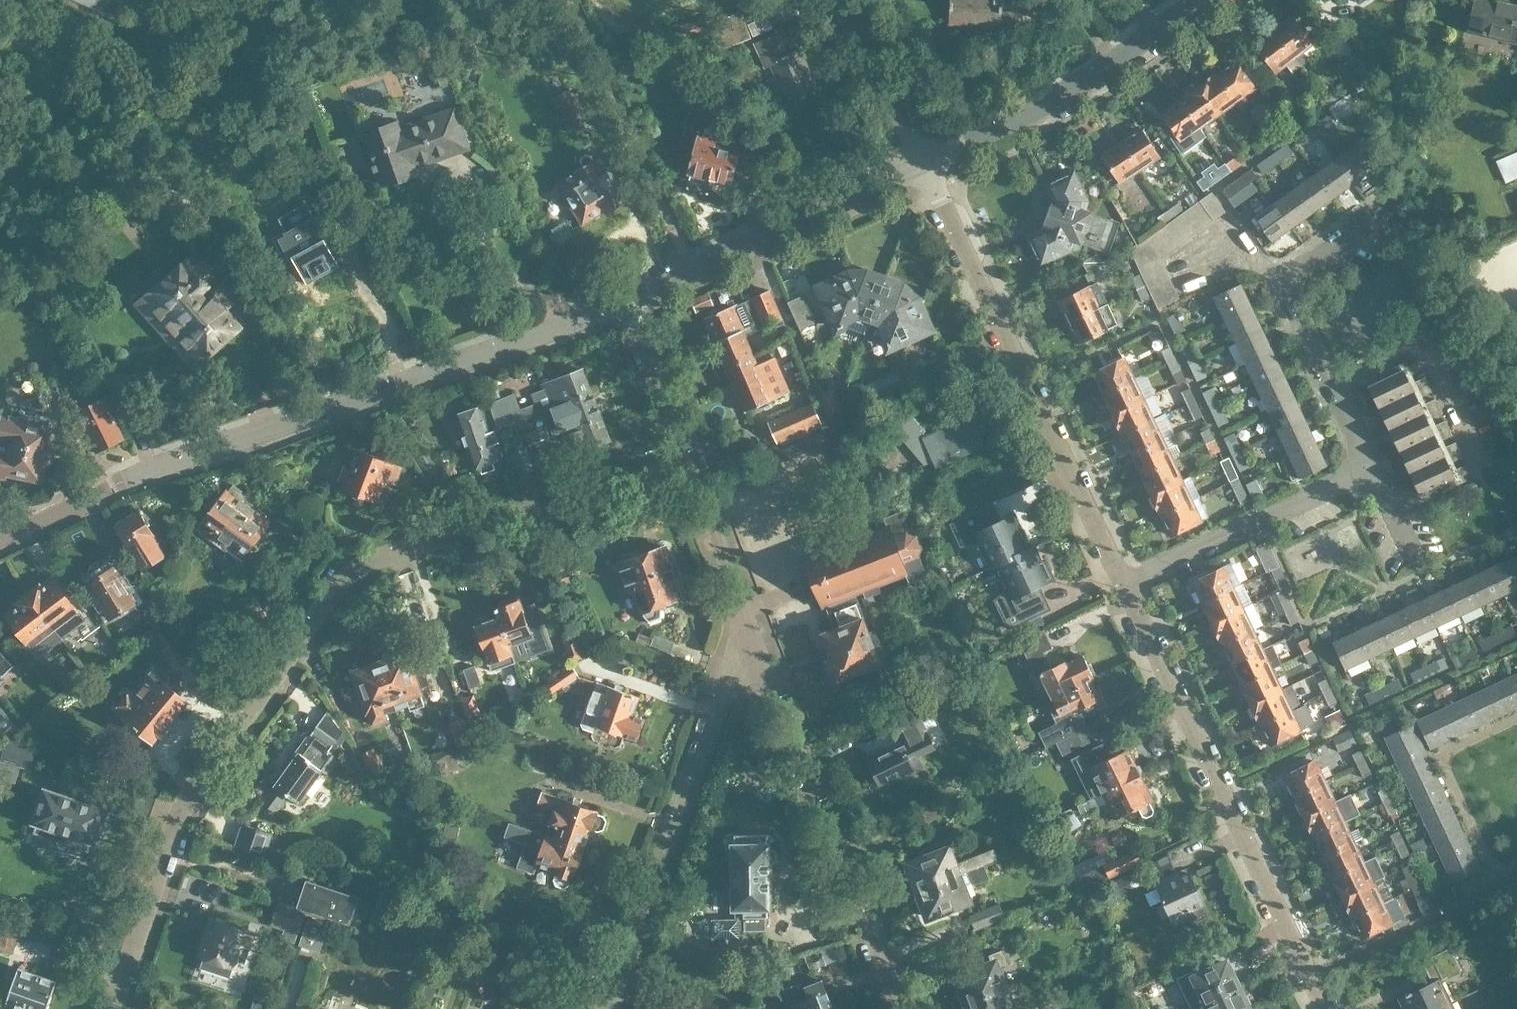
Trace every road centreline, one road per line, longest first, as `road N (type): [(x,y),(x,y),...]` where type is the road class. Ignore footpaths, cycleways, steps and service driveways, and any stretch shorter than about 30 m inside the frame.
road 1 (residential): [(112,1008),(187,795),(349,573),(395,549),(687,461)]
road 2 (tertiary): [(0,541),(134,477),(630,296)]
road 3 (residential): [(1122,584),(1372,472),(1282,280),(1392,205)]
road 4 (residential): [(1326,1008),(1122,584)]
road 5 (residential): [(1122,584),(923,164)]
road 6 (residential): [(607,1008),(710,712),(729,665),(755,644)]
road 7 (residential): [(899,1008),(755,644)]
road 8 (tertiary): [(630,296),(923,164)]
road 9 (tertiary): [(923,164),(1082,79),(1195,0)]
road 10 (residential): [(755,644),(687,461)]
road 11 (residential): [(845,0),(923,164)]
road 12 (residential): [(687,461),(630,296)]

